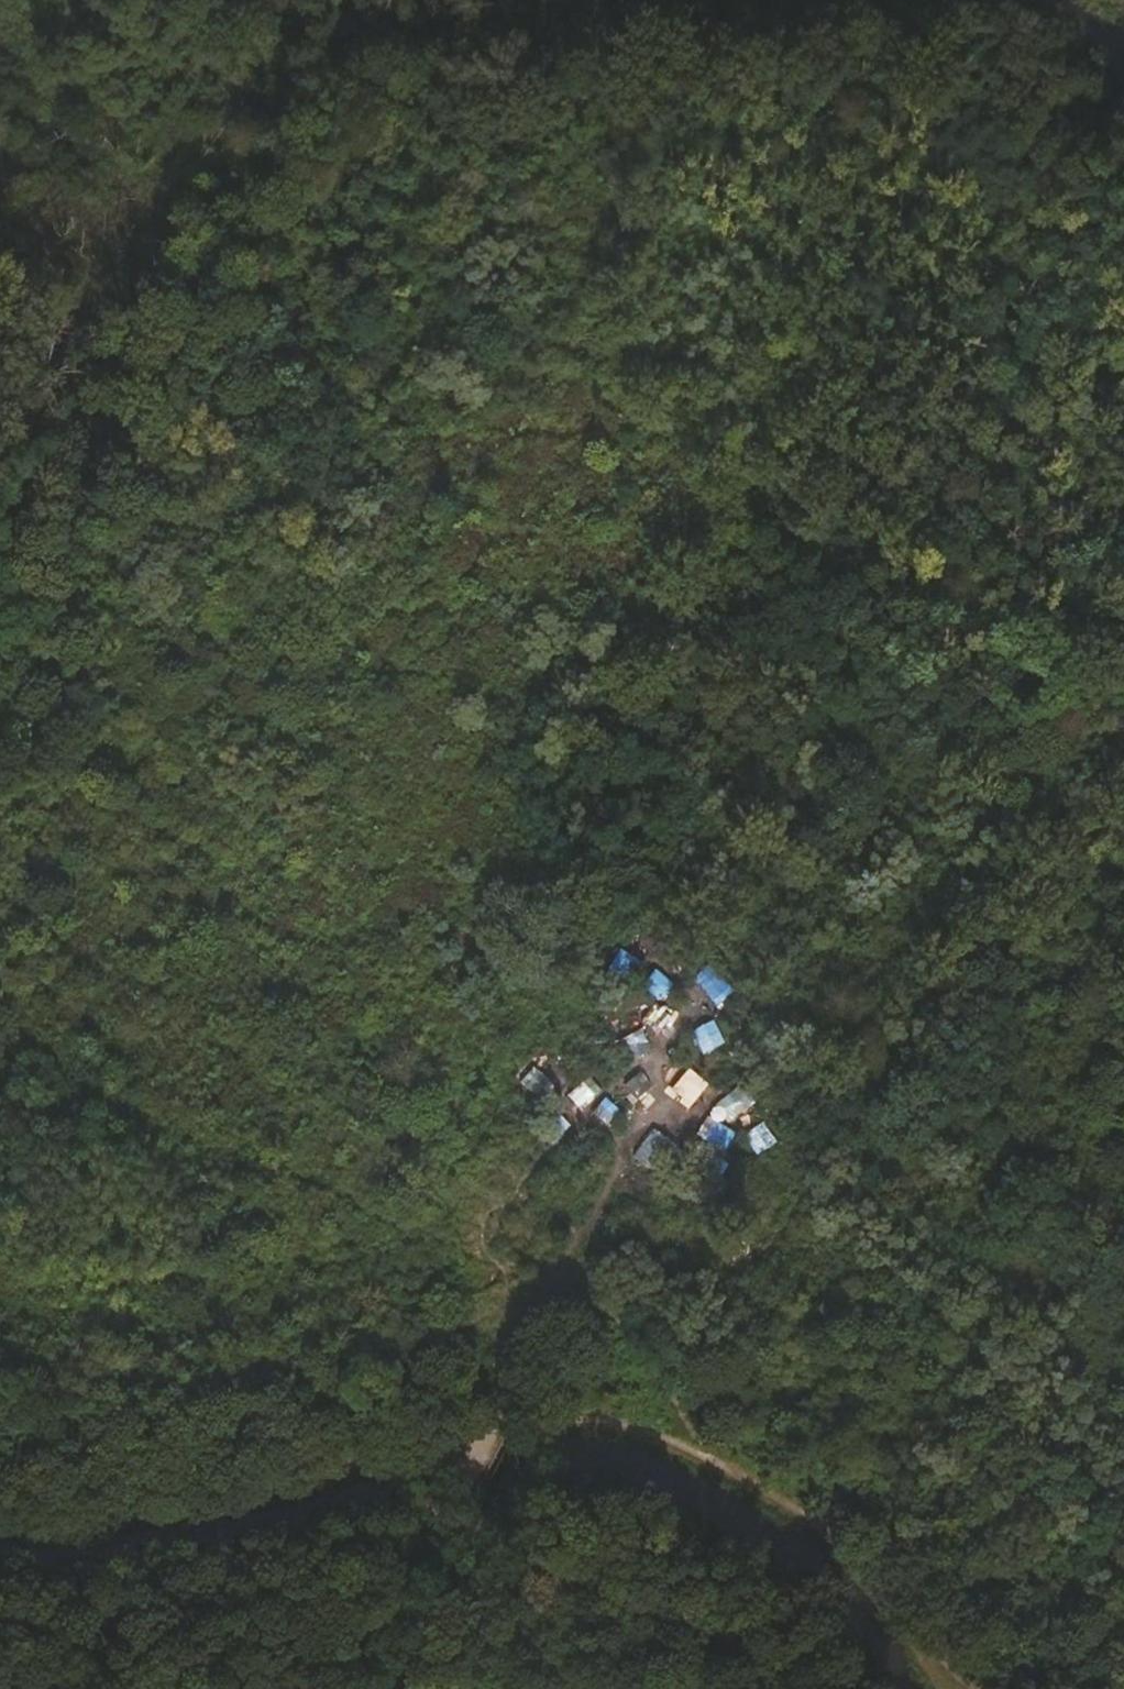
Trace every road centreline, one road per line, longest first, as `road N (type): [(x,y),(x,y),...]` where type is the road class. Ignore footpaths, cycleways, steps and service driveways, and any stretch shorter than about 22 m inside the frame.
road 1 (track): [(443,1545),(363,1688)]

